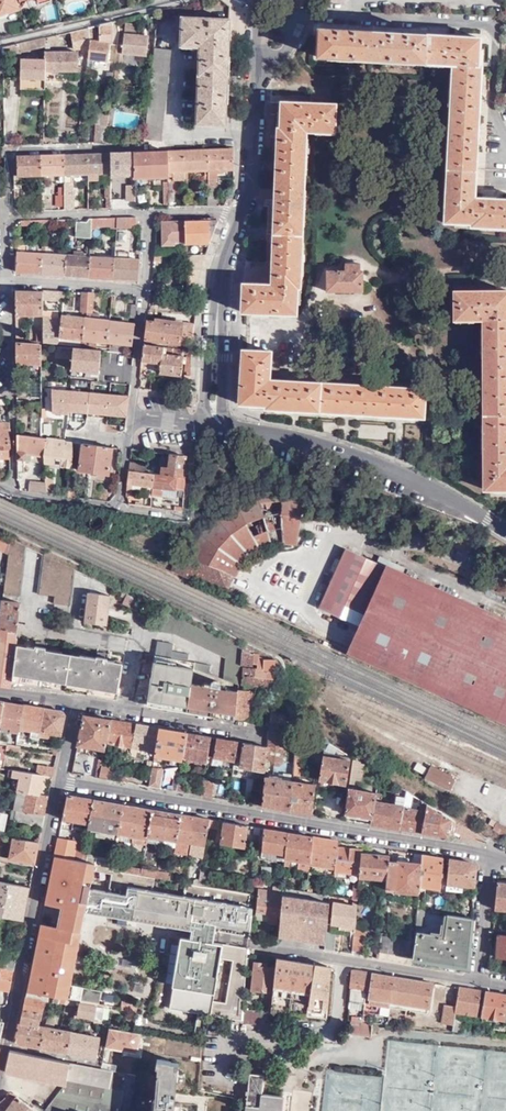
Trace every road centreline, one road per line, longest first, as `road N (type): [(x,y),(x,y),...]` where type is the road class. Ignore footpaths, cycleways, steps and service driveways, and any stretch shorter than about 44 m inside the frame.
road 1 (residential): [(59,785),(487,858)]
road 2 (residential): [(505,534),(356,462),(211,420)]
road 3 (residential): [(0,1067),(59,785)]
road 4 (residential): [(264,945),(476,980)]
road 5 (residential): [(238,211),(213,281),(211,420)]
road 6 (residential): [(253,0),(249,181),(238,211)]
road 7 (residential): [(7,283),(10,491)]
road 8 (residential): [(143,149),(6,153),(7,216)]
road 9 (residential): [(195,0),(0,42)]
road 10 (residential): [(76,705),(263,737)]
road 11 (residential): [(7,216),(151,213)]
road 12 (residential): [(7,283),(143,293)]
road 13 (residential): [(118,507),(185,515),(189,456)]
road 14 (residential): [(128,417),(143,293)]
road 15 (residential): [(476,980),(487,858)]

